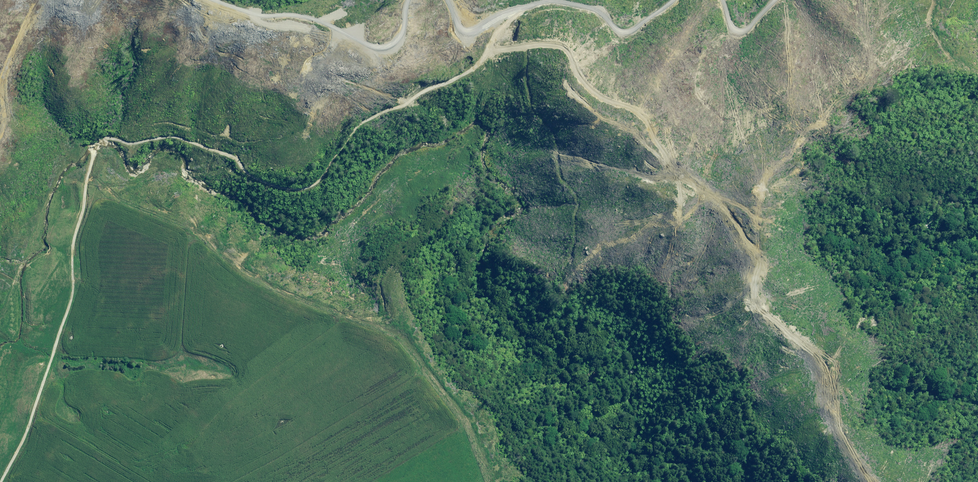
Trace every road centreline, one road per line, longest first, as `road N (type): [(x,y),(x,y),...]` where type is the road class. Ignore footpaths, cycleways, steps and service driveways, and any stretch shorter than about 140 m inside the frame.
road 1 (track): [(876,481),(831,372),(765,307),(757,289),(759,216),(692,174),(647,112),(599,92),(565,42),(520,38),(491,48)]
road 2 (track): [(106,186),(164,167),(196,174),(235,167),(300,186),(319,181),(362,124),(482,64),(491,48)]
road 3 (track): [(224,0),(326,30),(379,35),(397,27),(413,0)]
road 4 (track): [(514,8),(553,0),(606,6),(640,31),(674,0)]

